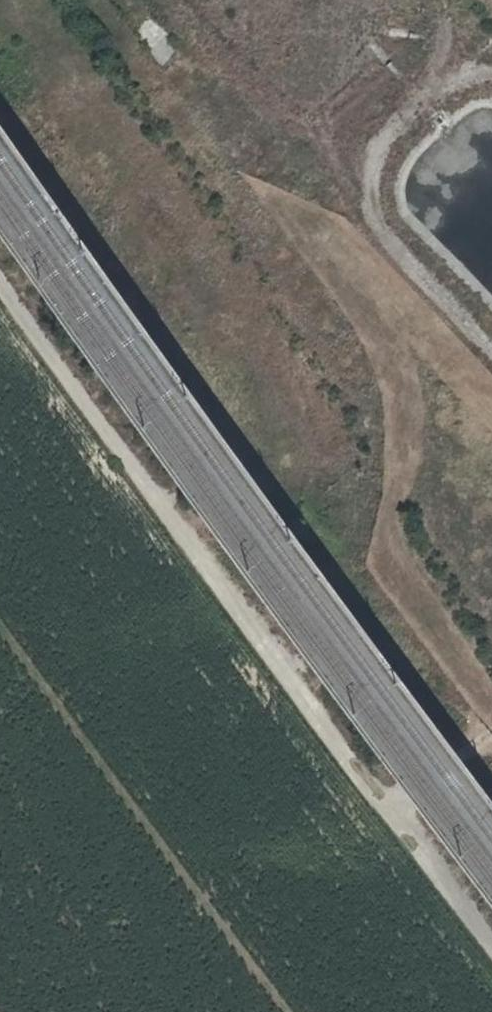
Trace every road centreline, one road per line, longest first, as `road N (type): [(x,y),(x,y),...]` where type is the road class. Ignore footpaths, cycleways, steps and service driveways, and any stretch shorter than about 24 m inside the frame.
road 1 (unclassified): [(0,291),(491,942)]
road 2 (track): [(491,350),(386,238),(373,201),(377,160),(436,58),(439,0)]
road 3 (track): [(390,807),(491,734)]

